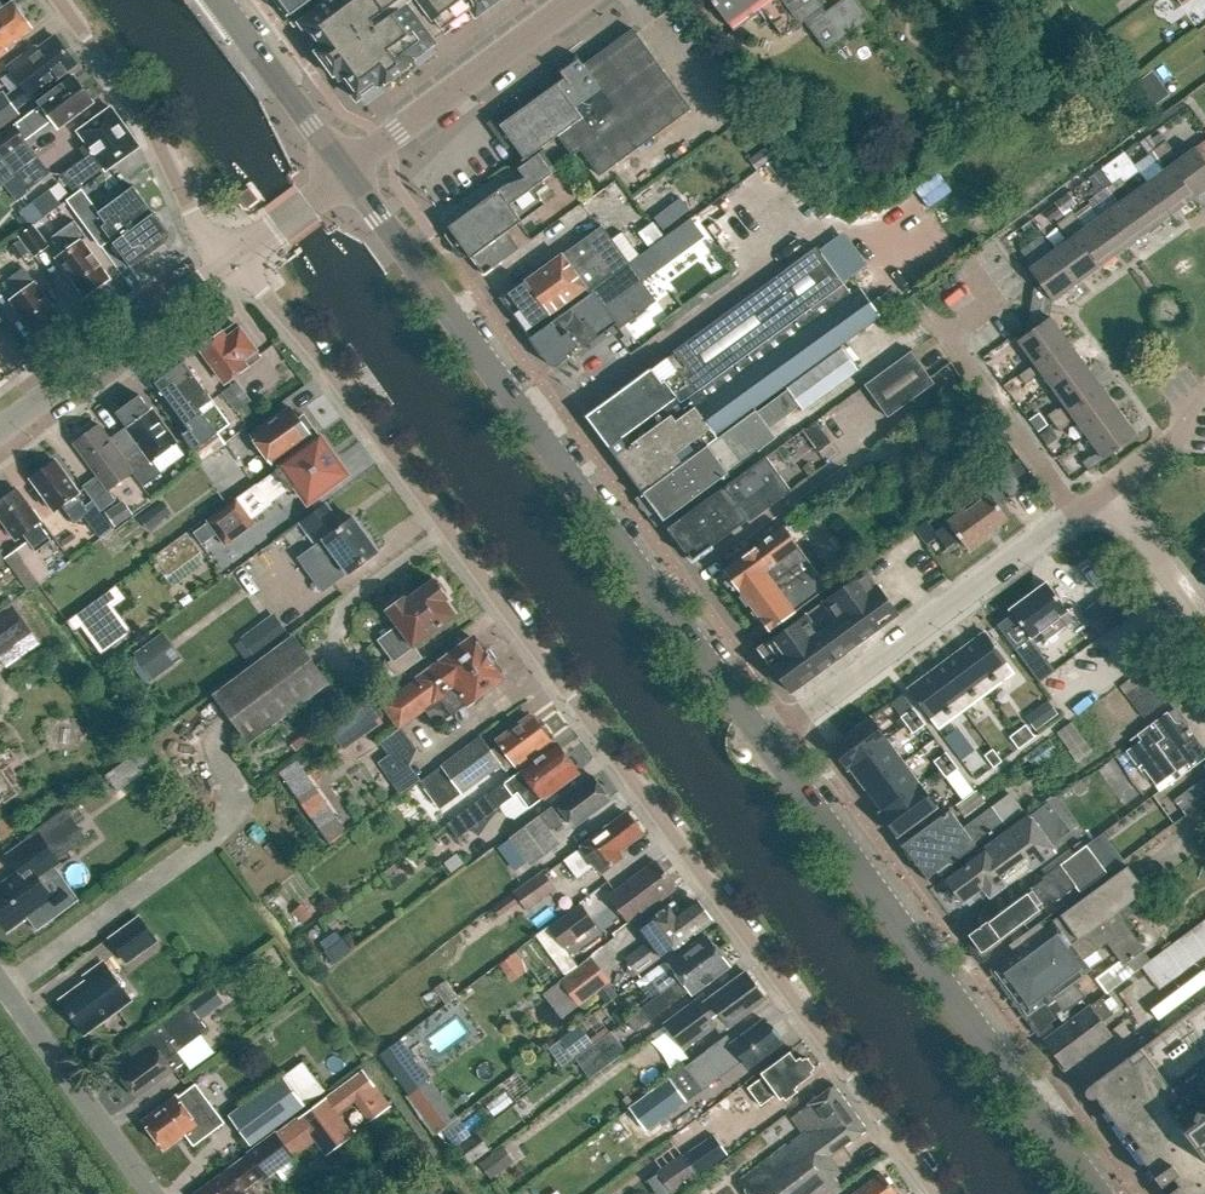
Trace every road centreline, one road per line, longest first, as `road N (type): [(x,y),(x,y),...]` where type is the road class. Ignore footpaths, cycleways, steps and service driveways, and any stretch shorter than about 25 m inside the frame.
road 1 (residential): [(942,1193),(304,334),(227,261)]
road 2 (secondary): [(765,740),(348,169)]
road 3 (secondary): [(1102,1193),(765,740)]
road 4 (residential): [(765,740),(1076,513)]
road 5 (residential): [(227,261),(116,67),(66,0)]
road 6 (unclassified): [(348,169),(579,0)]
road 7 (residential): [(0,429),(227,261)]
road 8 (residential): [(155,1193),(0,979)]
road 9 (residential): [(927,312),(1076,513)]
road 10 (secondary): [(348,169),(221,0)]
road 11 (residential): [(1204,620),(1108,490)]
road 12 (residential): [(227,261),(348,169)]
road 13 (residential): [(1108,490),(1168,446),(1187,411),(1204,399)]

